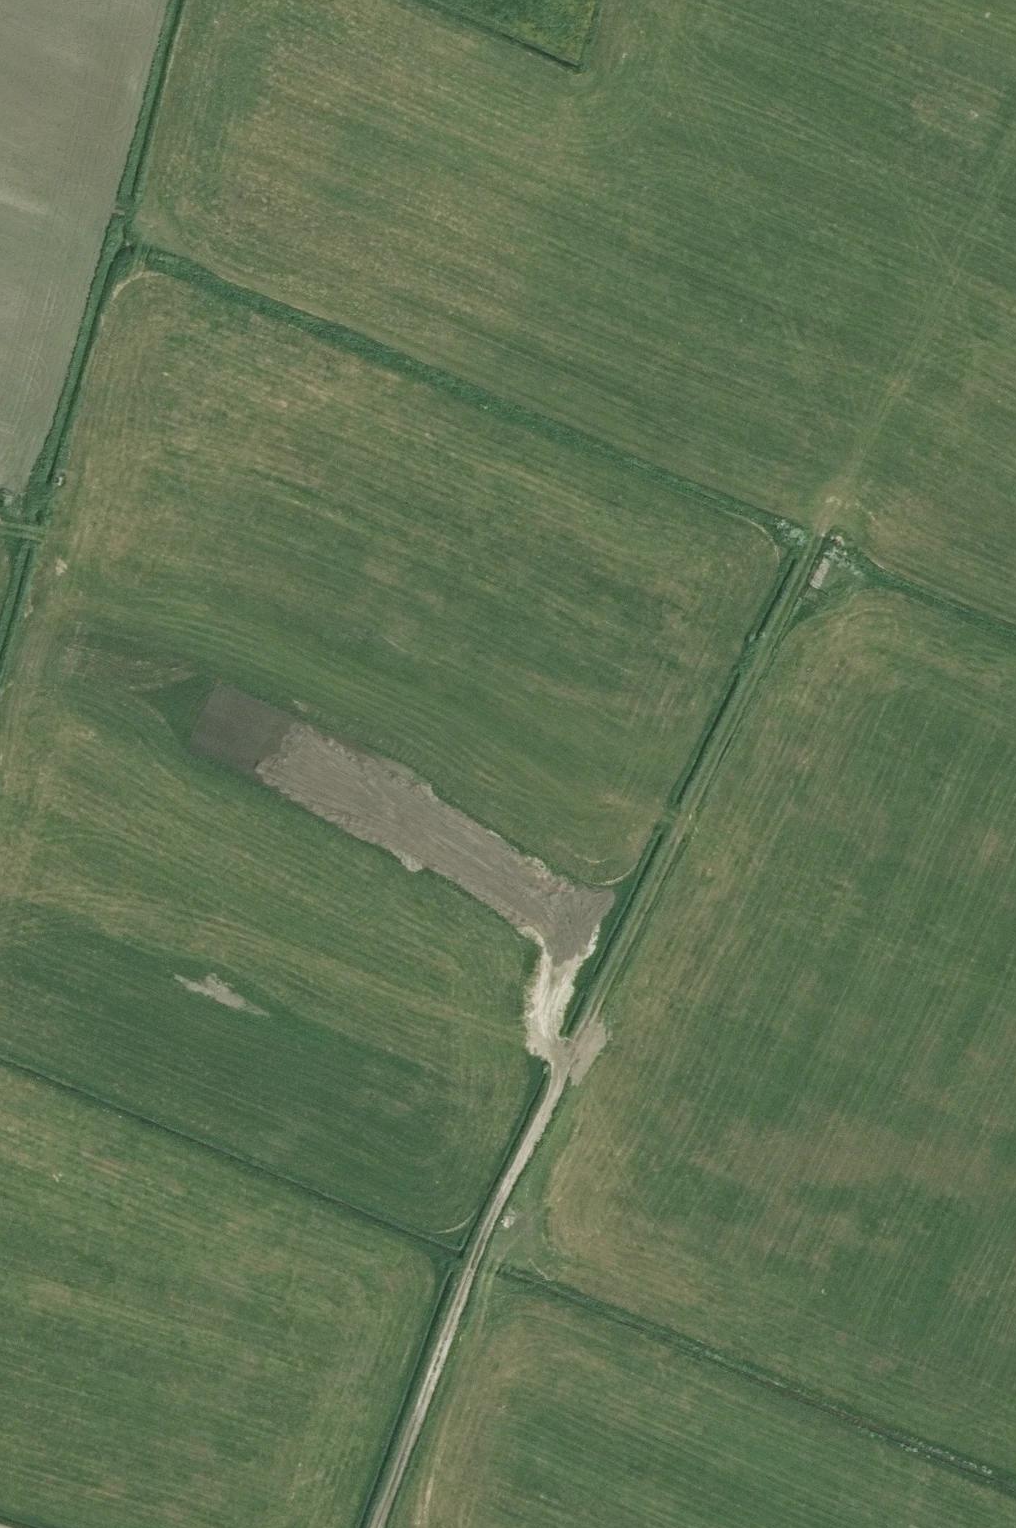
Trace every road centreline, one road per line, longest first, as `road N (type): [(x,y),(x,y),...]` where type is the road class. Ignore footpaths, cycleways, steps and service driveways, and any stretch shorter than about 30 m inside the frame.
road 1 (track): [(816,548),(473,1260),(378,1527)]

